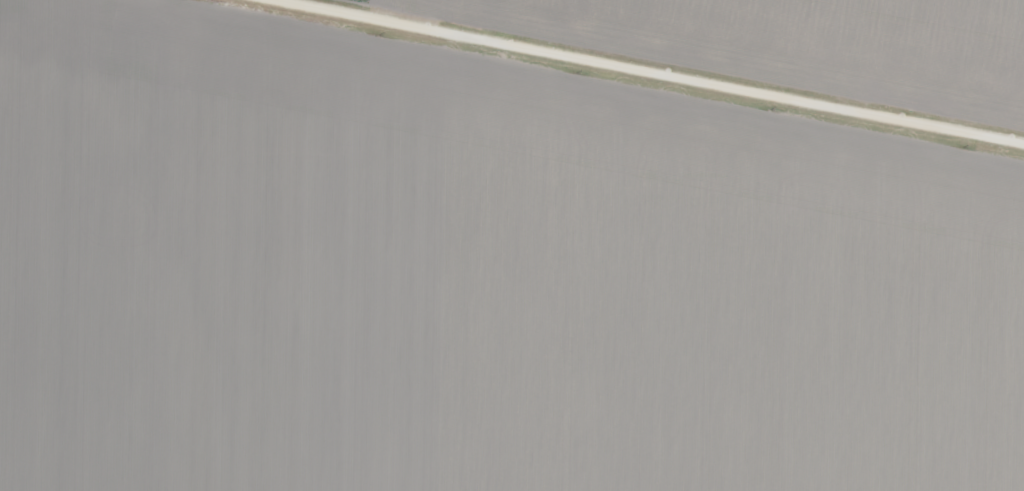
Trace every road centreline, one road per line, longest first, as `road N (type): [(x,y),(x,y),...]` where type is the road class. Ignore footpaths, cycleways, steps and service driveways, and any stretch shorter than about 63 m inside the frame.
road 1 (residential): [(1023,150),(245,0)]

